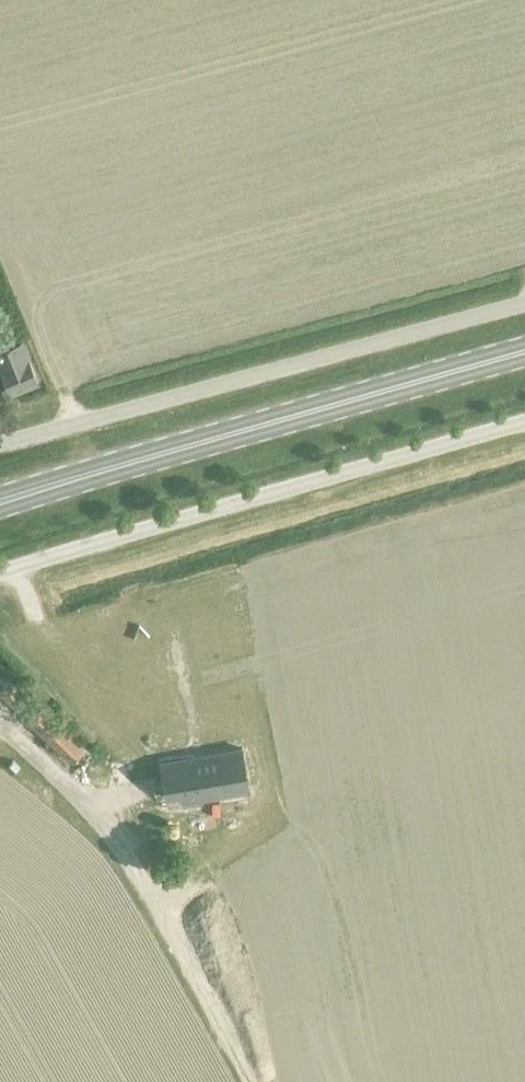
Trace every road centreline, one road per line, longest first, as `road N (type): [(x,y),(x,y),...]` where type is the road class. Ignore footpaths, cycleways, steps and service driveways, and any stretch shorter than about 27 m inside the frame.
road 1 (secondary): [(0,505),(524,354)]
road 2 (unclassified): [(0,573),(524,423)]
road 3 (unclassified): [(524,304),(0,445)]
road 4 (track): [(0,724),(133,861),(253,1081)]

